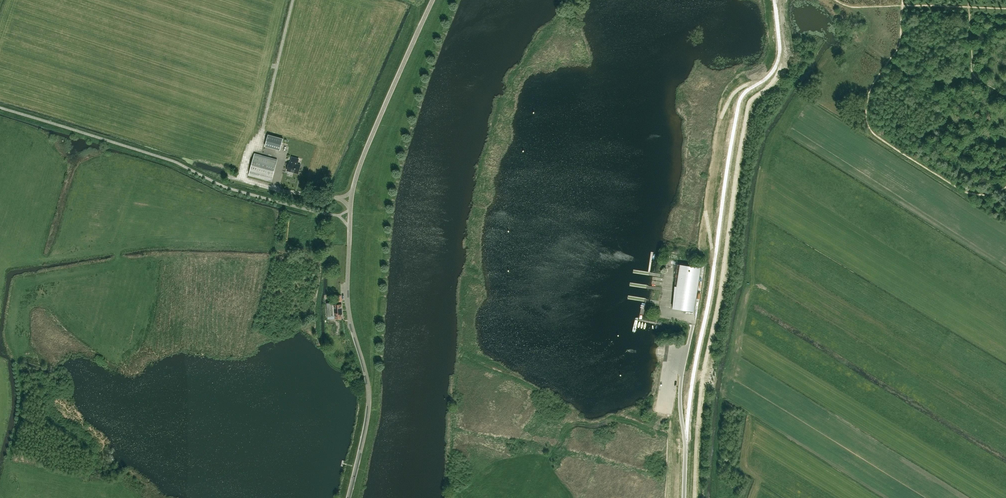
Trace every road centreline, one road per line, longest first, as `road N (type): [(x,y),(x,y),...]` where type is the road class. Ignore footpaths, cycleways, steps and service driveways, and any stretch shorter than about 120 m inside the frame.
road 1 (unclassified): [(349,497),(369,398),(348,300),(352,193),(433,0)]
road 2 (track): [(293,0),(262,133)]
road 3 (unclassified): [(685,497),(694,367)]

